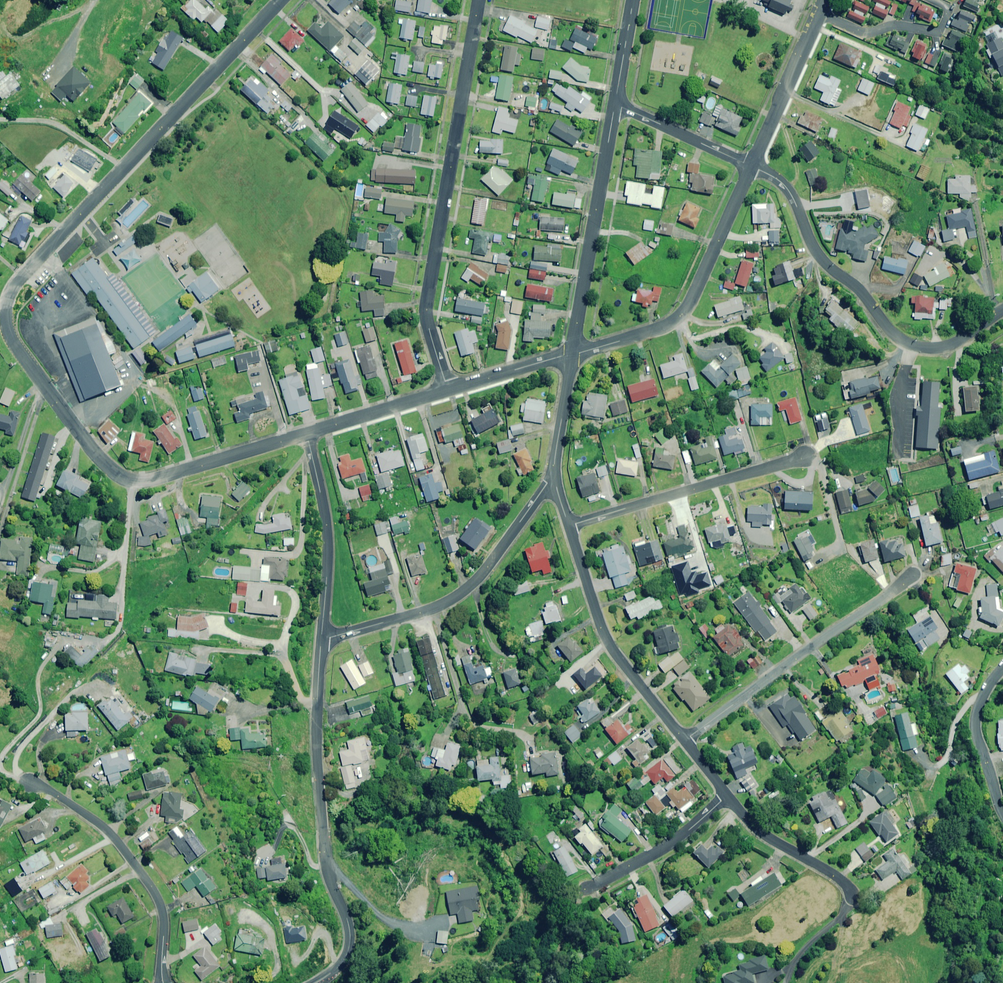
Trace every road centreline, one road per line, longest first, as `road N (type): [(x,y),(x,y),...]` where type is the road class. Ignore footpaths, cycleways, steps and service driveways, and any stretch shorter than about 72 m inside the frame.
road 1 (residential): [(306,433),(126,481),(16,350),(5,324),(24,272),(279,0)]
road 2 (residential): [(449,390),(426,307),(478,0)]
road 3 (residential): [(321,639),(323,844),(349,937),(344,959),(315,982)]
road 4 (residential): [(1002,309),(935,350),(901,342),(814,253),(785,186),(752,166)]
road 5 (residential): [(321,639),(457,596),(554,479)]
road 6 (residential): [(912,576),(685,741)]
road 7 (residential): [(572,354),(652,331),(684,309),(752,166)]
road 8 (residential): [(28,782),(97,823),(143,873),(164,916),(163,982)]
road 9 (residential): [(572,354),(615,106)]
road 10 (residential): [(685,741),(607,639),(569,525)]
road 11 (residential): [(807,457),(569,525)]
road 12 (residential): [(306,433),(328,535),(321,639)]
road 13 (residential): [(752,166),(827,0)]
road 14 (residential): [(586,889),(677,840),(727,796)]
road 15 (residential): [(854,899),(844,883),(768,837),(727,796)]
road 16 (residential): [(1002,817),(974,725),(982,695),(1002,665)]
road 17 (residential): [(615,106),(752,166)]
road 18 (residential): [(449,390),(306,433)]
road 19 (residential): [(572,354),(449,390)]
road 20 (residential): [(554,479),(572,354)]

